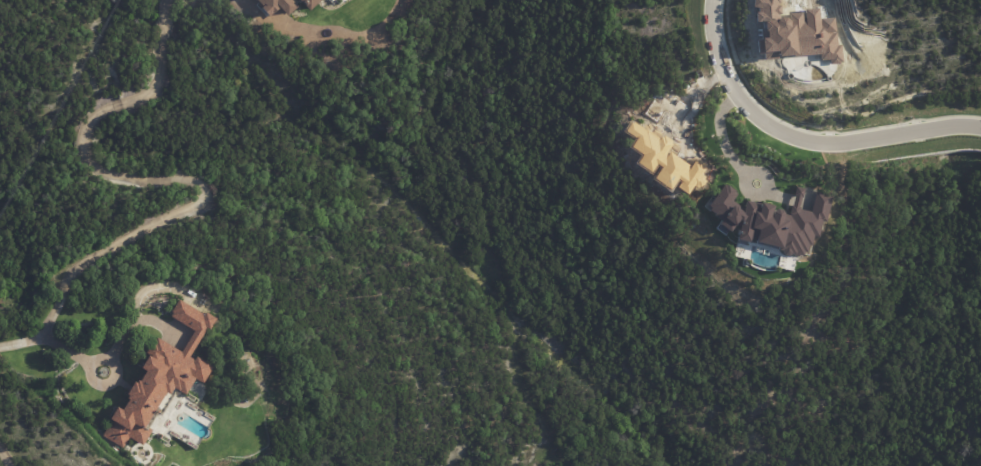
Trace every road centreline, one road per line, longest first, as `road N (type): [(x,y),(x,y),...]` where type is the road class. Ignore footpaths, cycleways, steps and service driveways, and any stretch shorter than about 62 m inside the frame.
road 1 (residential): [(713,0),(723,73),(746,107),(790,136),(828,144),(980,128)]

